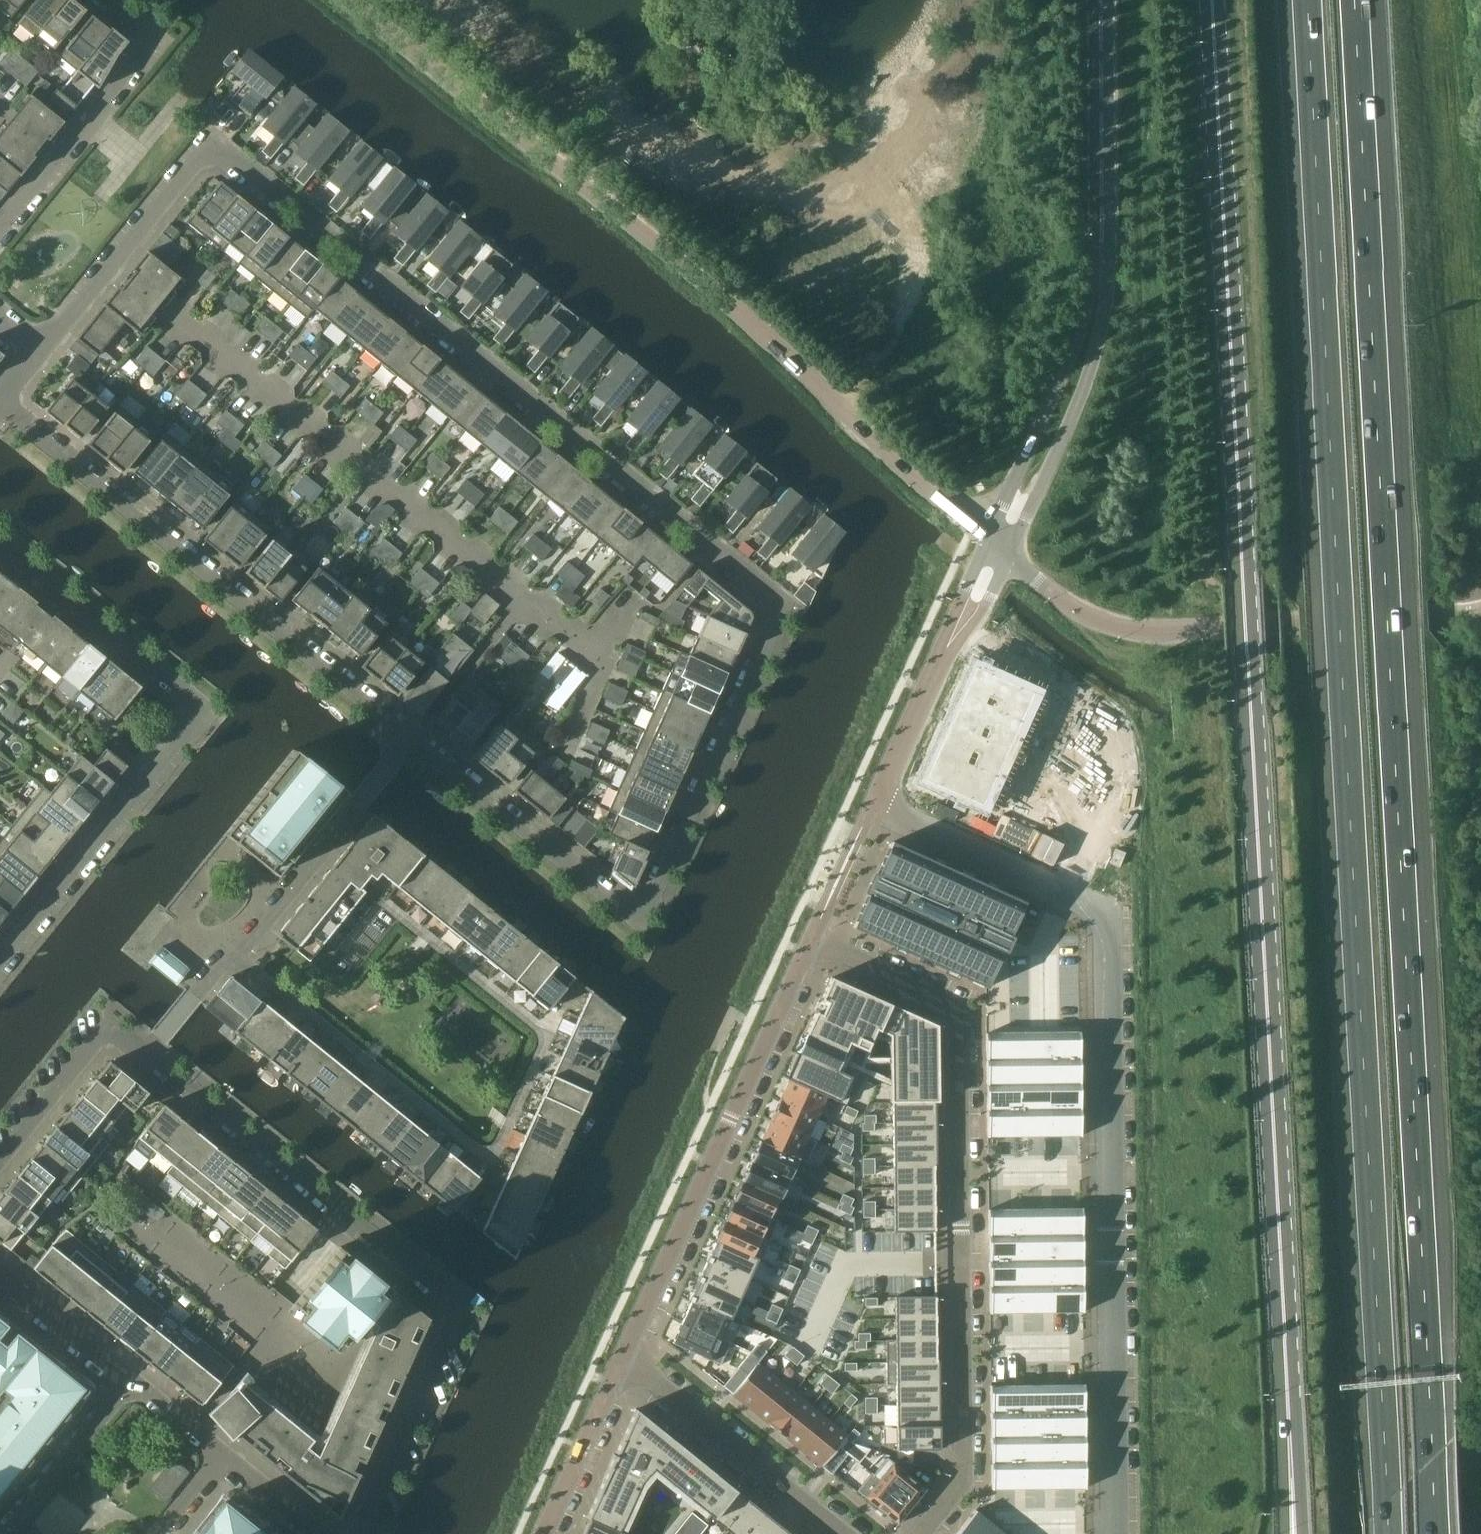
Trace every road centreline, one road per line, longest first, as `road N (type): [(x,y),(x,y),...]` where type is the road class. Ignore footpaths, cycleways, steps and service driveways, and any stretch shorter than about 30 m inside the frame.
road 1 (residential): [(43,348),(194,164),(215,155),(237,161),(752,578),(773,604),(758,664),(658,886),(641,903),(609,900),(411,738)]
road 2 (motorway): [(1437,1533),(1355,0)]
road 3 (motorway): [(1308,0),(1390,1533)]
road 4 (secondary): [(1212,0),(1288,1394)]
road 5 (residential): [(620,1363),(811,940),(939,996),(958,1025),(963,1469),(960,1485),(920,1533)]
road 6 (unclassified): [(1114,1533),(1107,912),(874,806)]
road 7 (unclassified): [(998,548),(732,306),(350,0)]
road 8 (residential): [(147,1052),(460,1305),(357,1533)]
road 9 (residential): [(0,543),(204,706),(0,959)]
road 10 (residential): [(411,738),(0,406)]
road 11 (residential): [(147,1052),(265,922),(411,738)]
road 12 (unclassified): [(998,548),(1023,524),(1095,355),(1109,266),(1102,200)]
road 13 (unclassified): [(1102,200),(1084,316),(999,513),(998,548)]
road 14 (residential): [(111,0),(156,36),(0,228)]
road 15 (residential): [(998,548),(874,806)]
road 16 (residential): [(620,1363),(844,1533)]
road 17 (unclassified): [(1224,627),(1480,612)]
road 18 (unclassified): [(1224,627),(1144,630),(1103,622),(998,548)]
road 19 (residential): [(0,1158),(109,1023),(147,1052)]
road 20 (unclassified): [(1101,0),(1102,200)]
road 21 (residential): [(131,1380),(8,1533)]
road 22 (residential): [(543,1533),(620,1363)]
road 23 (residential): [(131,1380),(0,1273)]
road 24 (secondary): [(1302,1533),(1288,1394)]
road 25 (secondary): [(1288,1394),(1285,1533)]
road 26 (residential): [(321,1533),(223,1455)]

